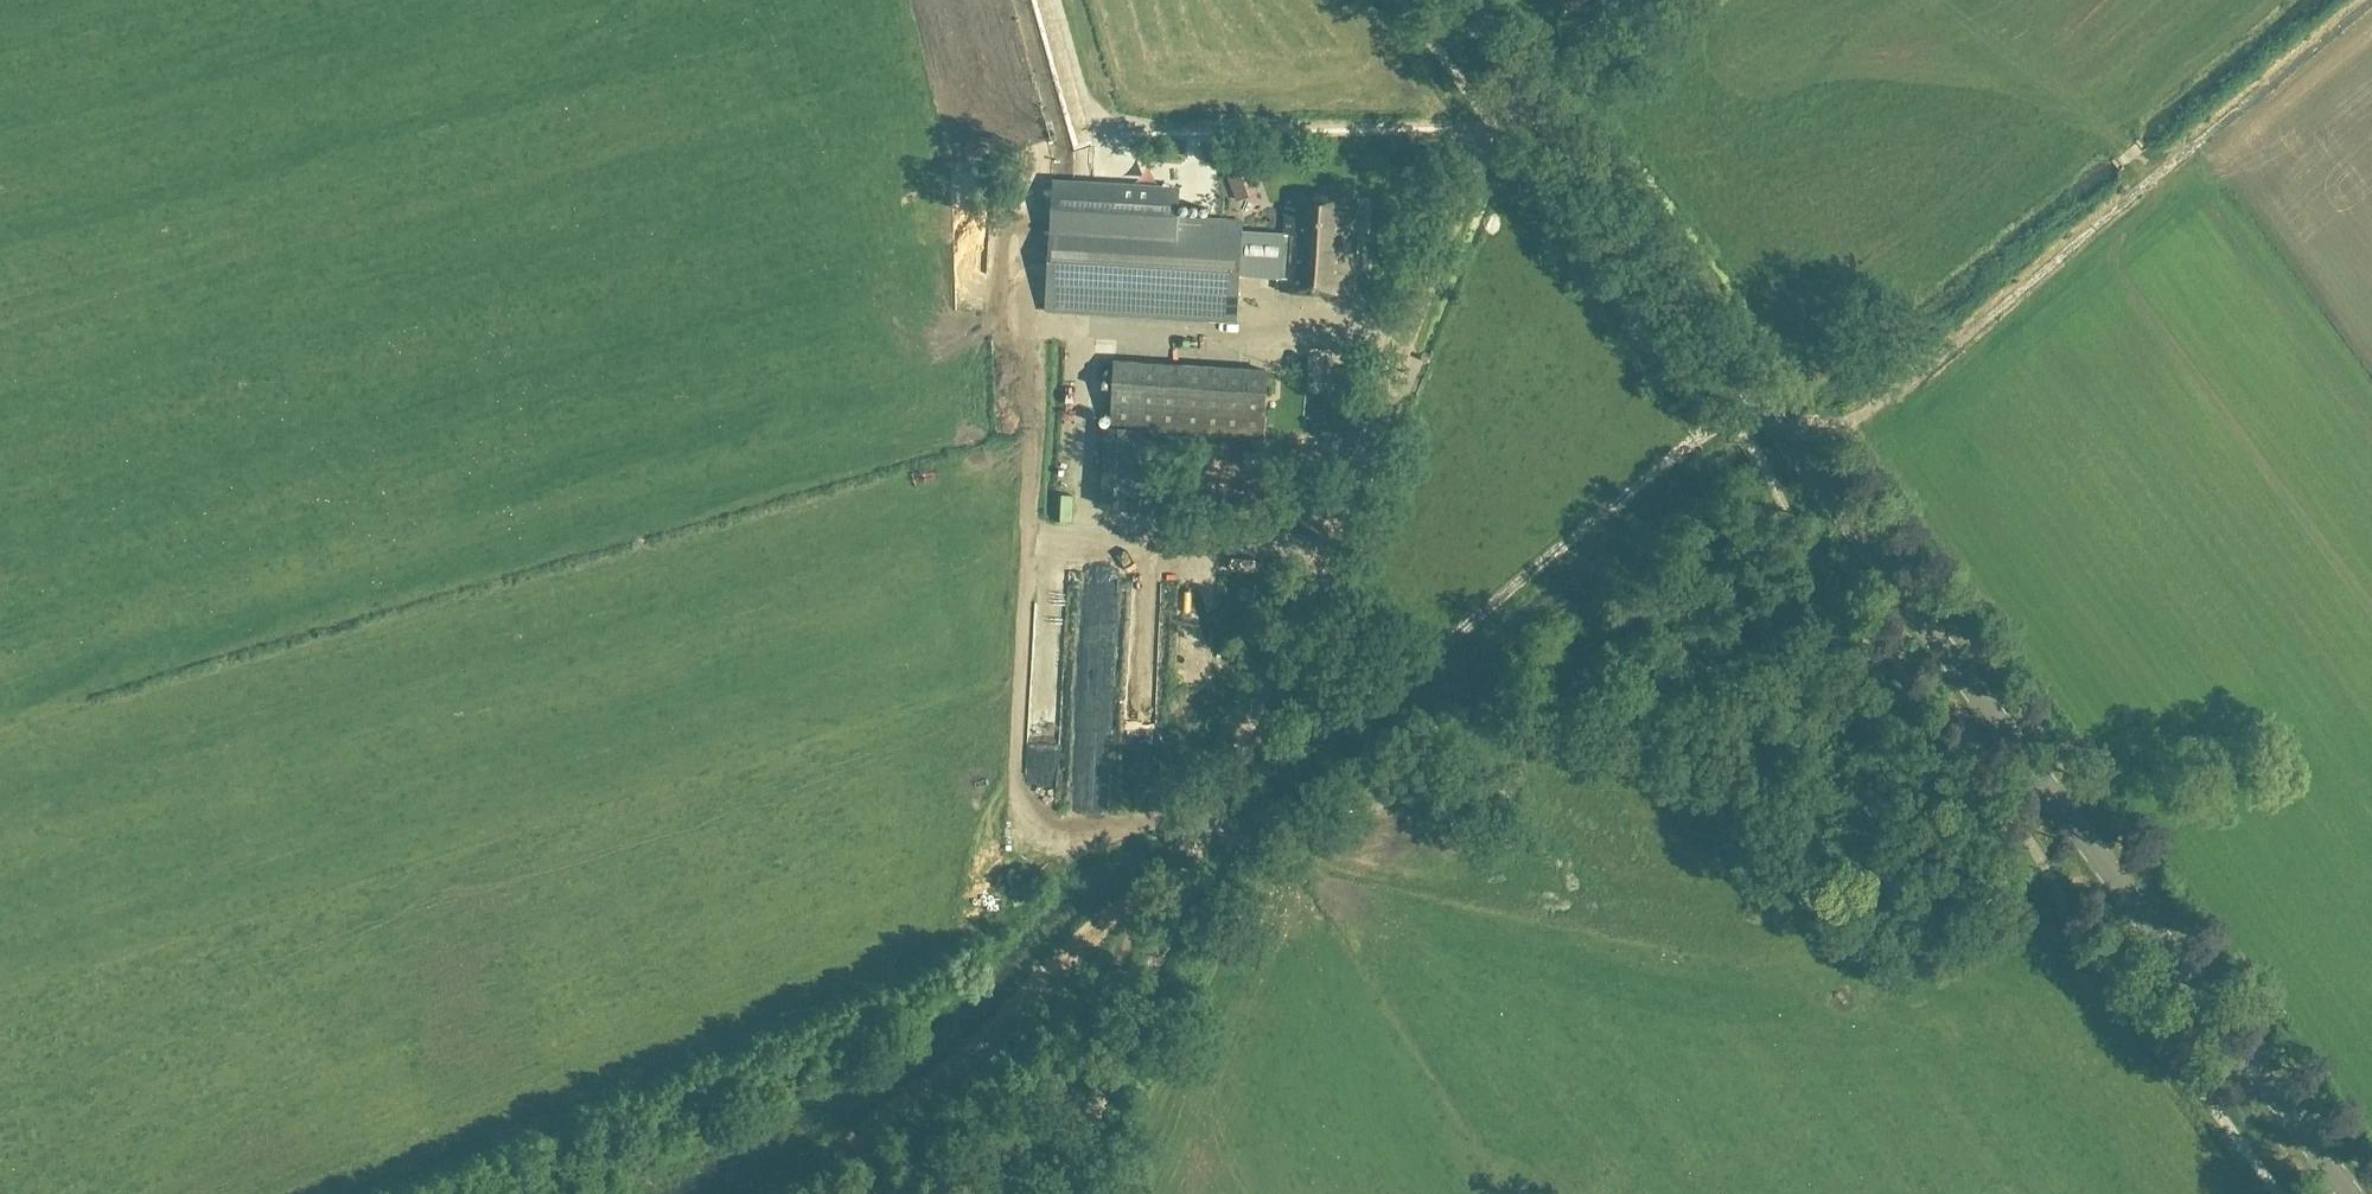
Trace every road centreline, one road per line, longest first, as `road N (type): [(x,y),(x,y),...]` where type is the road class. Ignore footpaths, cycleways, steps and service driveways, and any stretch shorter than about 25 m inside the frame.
road 1 (tertiary): [(2354,1193),(1527,89)]
road 2 (unclassified): [(1060,1193),(1317,529),(1453,205),(1494,123),(1527,89)]
road 3 (track): [(2371,0),(1953,350),(1804,455)]
road 4 (track): [(1121,1028),(733,1193)]
road 5 (unclassified): [(1527,89),(1661,0)]

